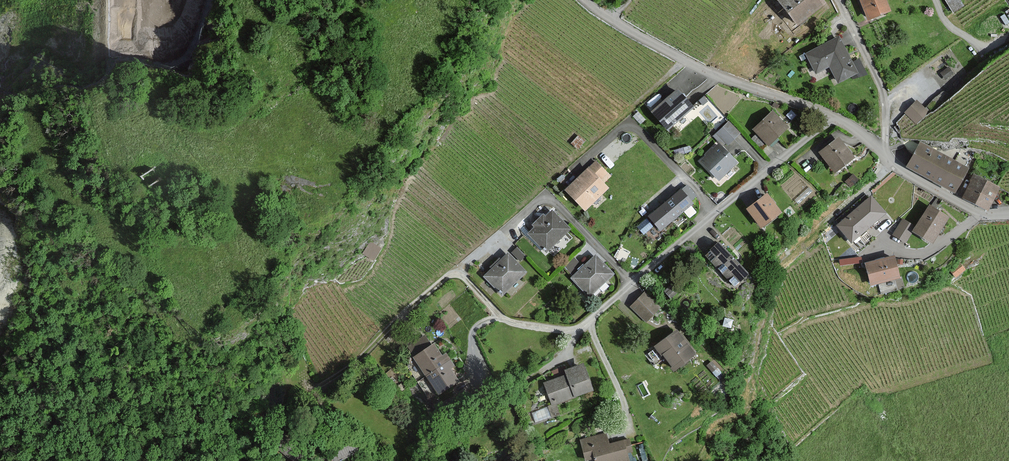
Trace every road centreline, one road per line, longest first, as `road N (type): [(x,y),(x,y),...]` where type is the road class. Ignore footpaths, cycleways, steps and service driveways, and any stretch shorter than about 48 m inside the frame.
road 1 (residential): [(632,284),(577,329),(522,325),(492,308),(461,268),(549,192)]
road 2 (unclassified): [(835,118),(717,75),(587,0)]
road 3 (track): [(246,0),(246,44),(265,90),(241,124),(217,135),(171,122),(116,123)]
road 4 (residential): [(835,118),(632,284)]
road 5 (track): [(461,268),(335,380)]
road 6 (residential): [(881,151),(883,96),(840,0)]
road 7 (unclassified): [(1008,214),(977,213),(881,151)]
road 8 (track): [(892,162),(795,255)]
road 9 (residential): [(549,192),(632,284)]

